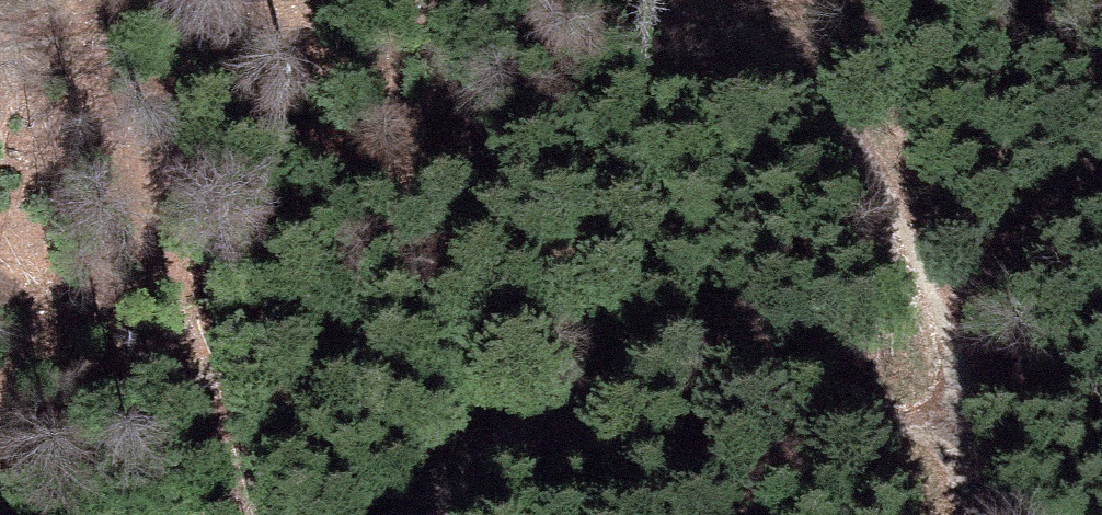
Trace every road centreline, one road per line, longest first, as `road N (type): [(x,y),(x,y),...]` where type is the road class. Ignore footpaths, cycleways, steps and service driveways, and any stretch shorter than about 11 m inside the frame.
road 1 (track): [(966,514),(956,429),(730,357),(663,359),(558,409),(406,514)]
road 2 (track): [(643,0),(665,2),(767,58),(859,154),(935,307),(956,429)]
road 3 (track): [(0,35),(157,0)]

